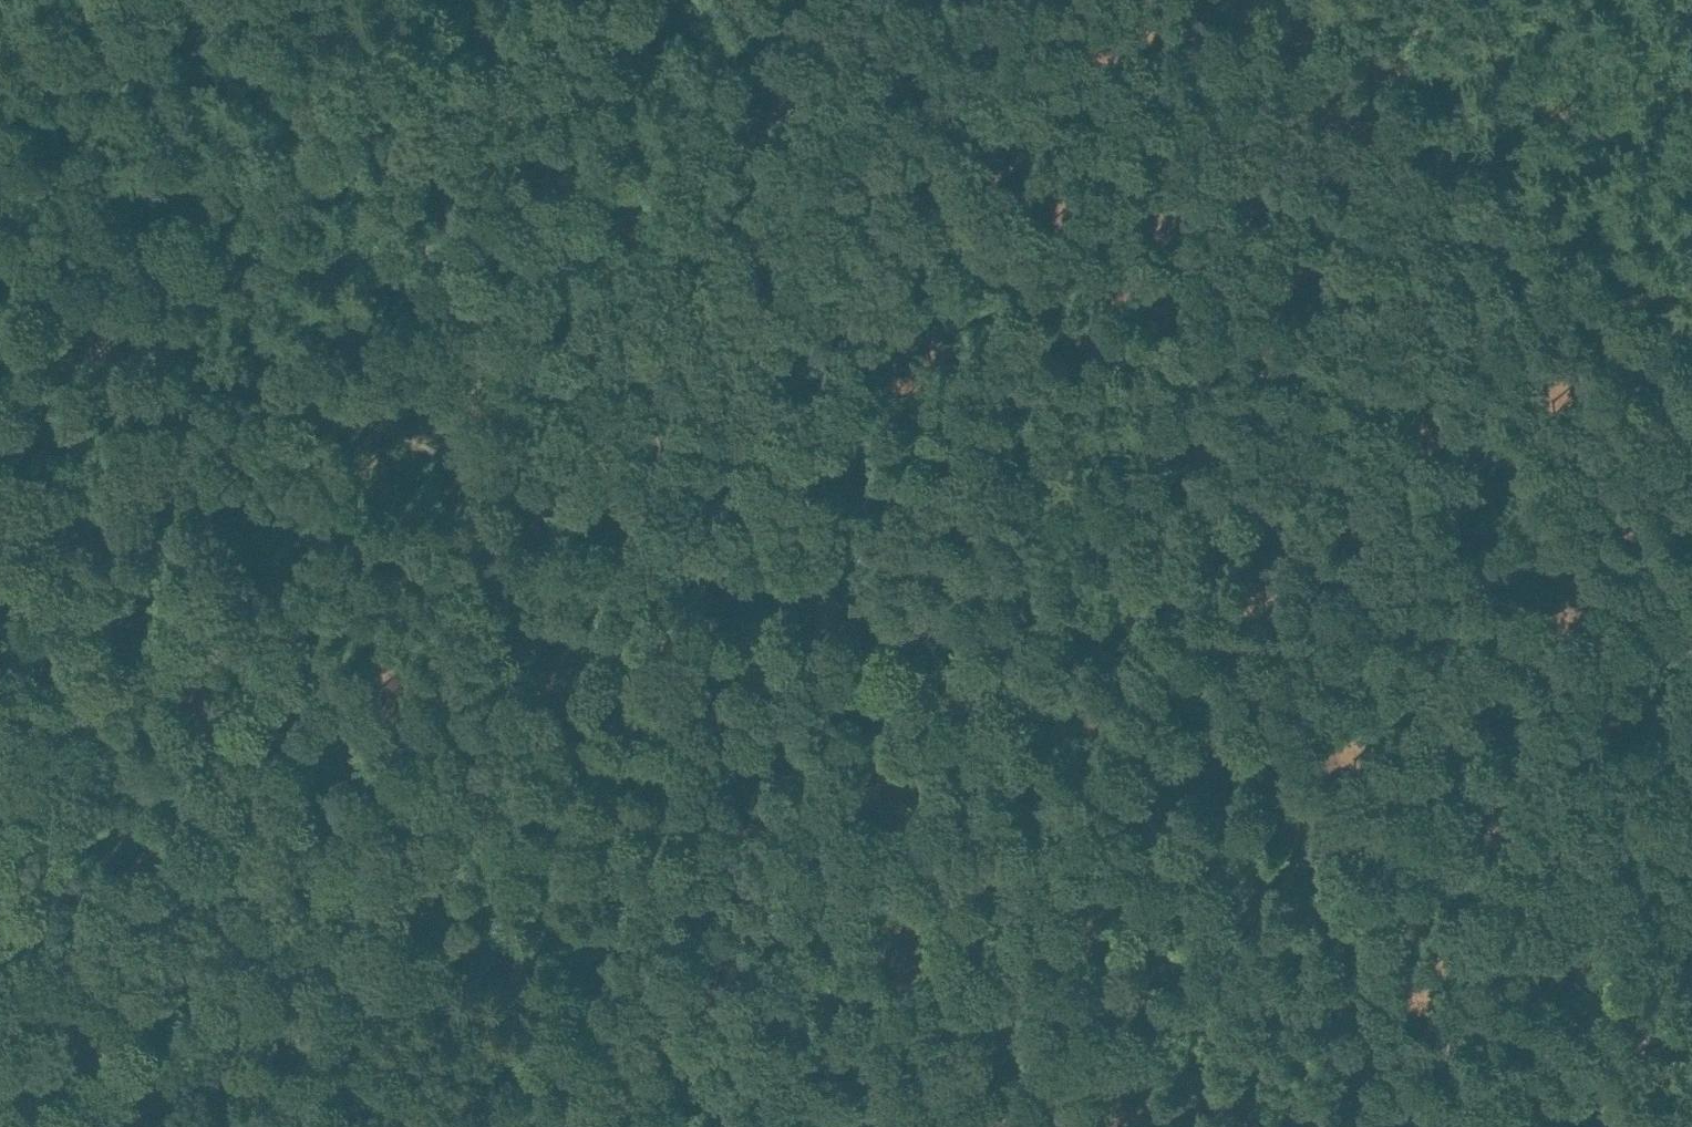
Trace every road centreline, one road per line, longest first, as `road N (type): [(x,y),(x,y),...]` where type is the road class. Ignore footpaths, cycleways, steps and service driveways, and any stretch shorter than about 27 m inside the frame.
road 1 (track): [(1571,884),(13,269)]
road 2 (track): [(1571,884),(1691,584)]
road 3 (track): [(13,269),(122,0)]
road 4 (track): [(1474,1126),(1571,884)]
road 5 (track): [(1691,932),(1571,884)]

